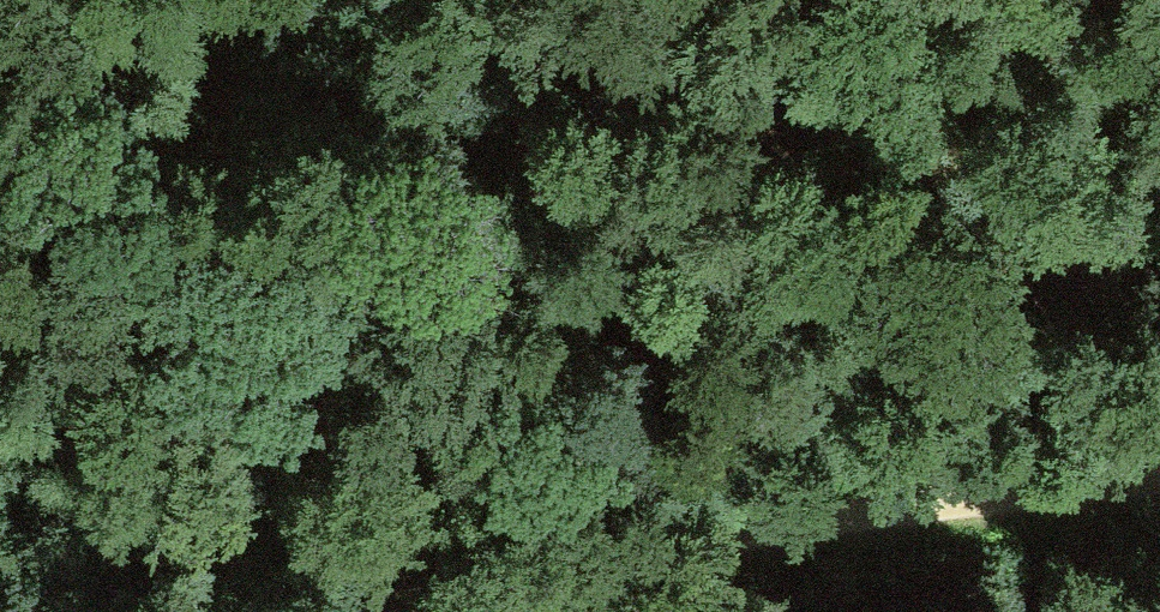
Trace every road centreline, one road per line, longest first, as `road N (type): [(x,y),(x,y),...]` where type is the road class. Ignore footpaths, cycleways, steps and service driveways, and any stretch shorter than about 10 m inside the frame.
road 1 (track): [(1159,253),(759,82),(467,13),(108,19),(0,30)]
road 2 (track): [(404,611),(1159,492)]

